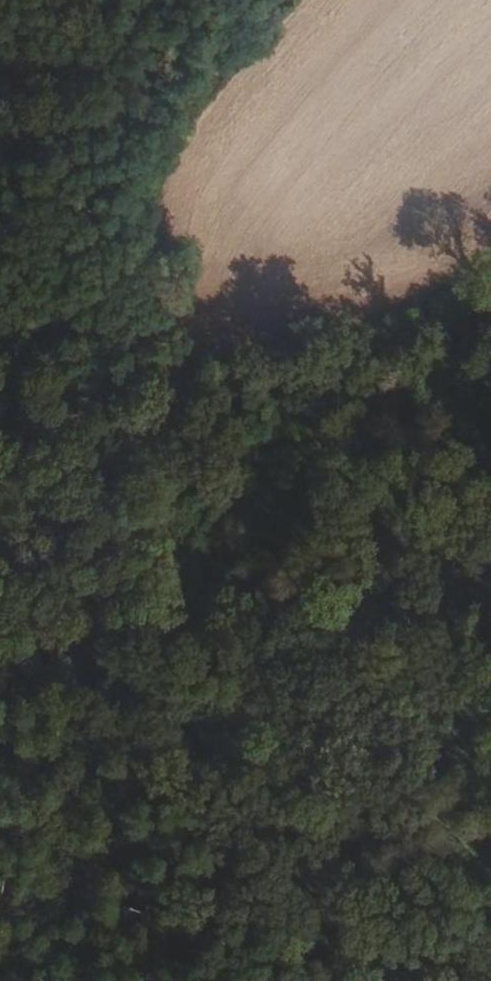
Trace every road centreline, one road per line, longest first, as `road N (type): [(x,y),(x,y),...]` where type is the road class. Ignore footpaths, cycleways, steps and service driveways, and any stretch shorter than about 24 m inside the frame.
road 1 (track): [(0,185),(128,35),(187,0)]

